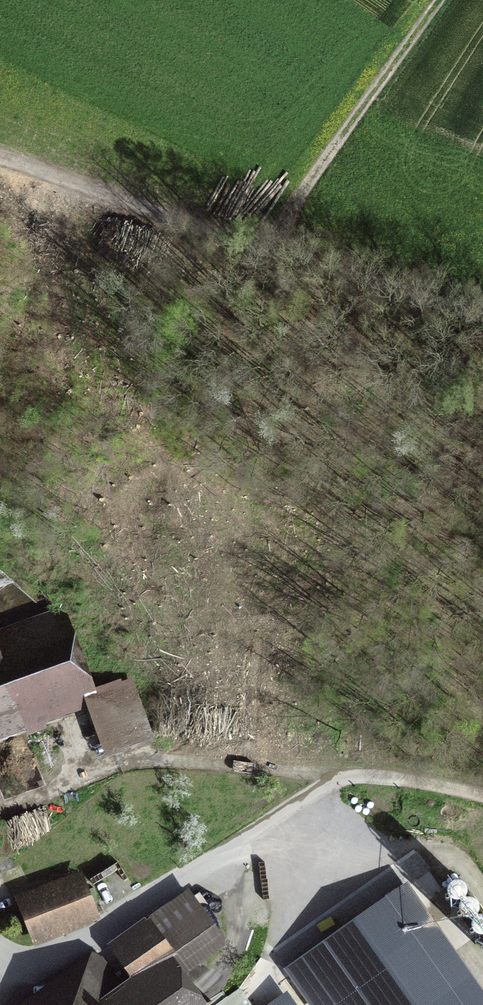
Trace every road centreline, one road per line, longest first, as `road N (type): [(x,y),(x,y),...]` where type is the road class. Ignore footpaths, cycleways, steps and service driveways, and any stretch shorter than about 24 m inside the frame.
road 1 (track): [(0,155),(482,316)]
road 2 (track): [(1,969),(107,925),(335,773)]
road 3 (track): [(0,808),(135,758),(335,773)]
road 4 (track): [(441,0),(273,246)]
road 5 (track): [(335,773),(482,805)]

